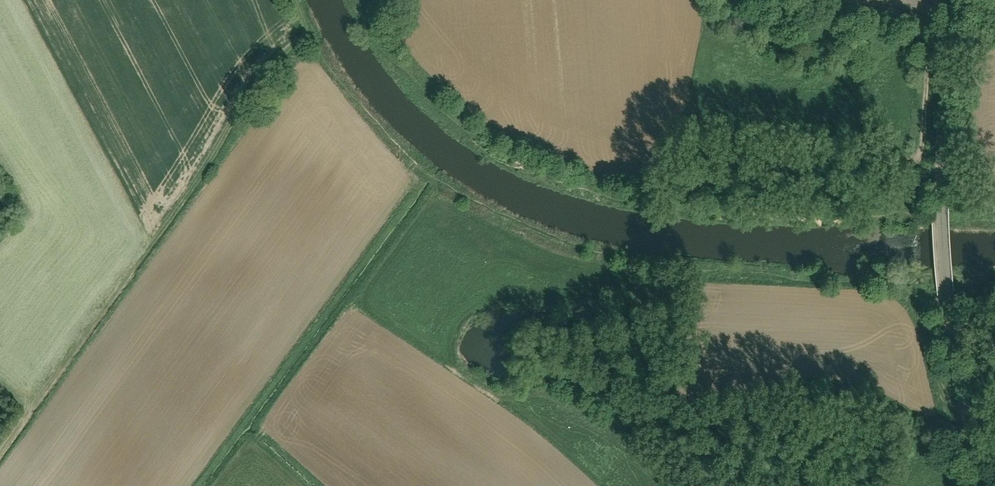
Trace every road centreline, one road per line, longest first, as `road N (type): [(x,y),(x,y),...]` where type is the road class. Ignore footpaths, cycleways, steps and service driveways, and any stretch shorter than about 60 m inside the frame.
road 1 (track): [(314,40),(273,78),(0,449)]
road 2 (unclassified): [(957,0),(942,96),(941,225),(957,405),(981,485)]

